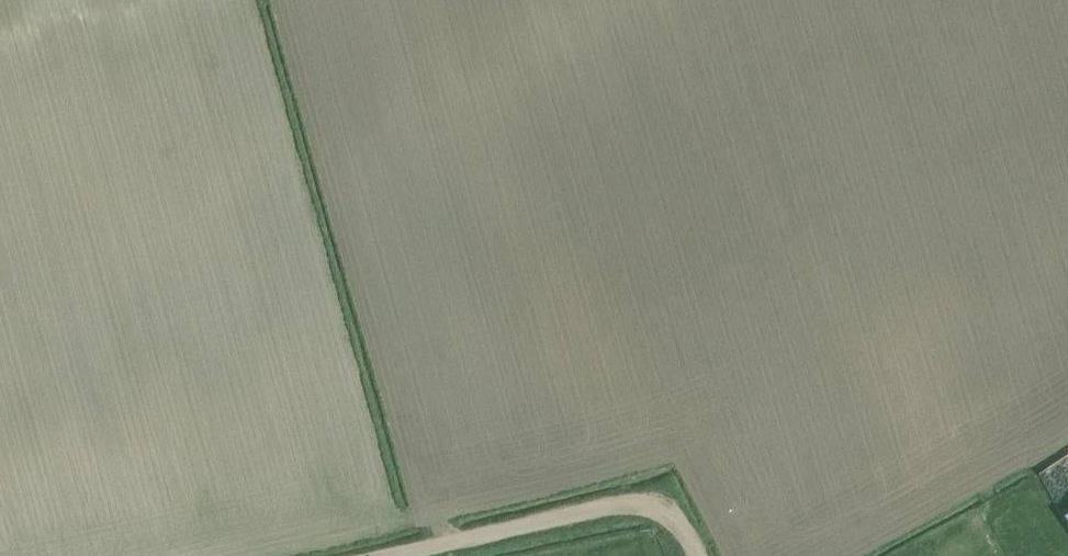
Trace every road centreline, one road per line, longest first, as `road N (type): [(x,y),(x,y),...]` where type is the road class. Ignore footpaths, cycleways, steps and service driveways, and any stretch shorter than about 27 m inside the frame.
road 1 (track): [(383,555),(627,502),(664,505),(682,519),(701,555)]

